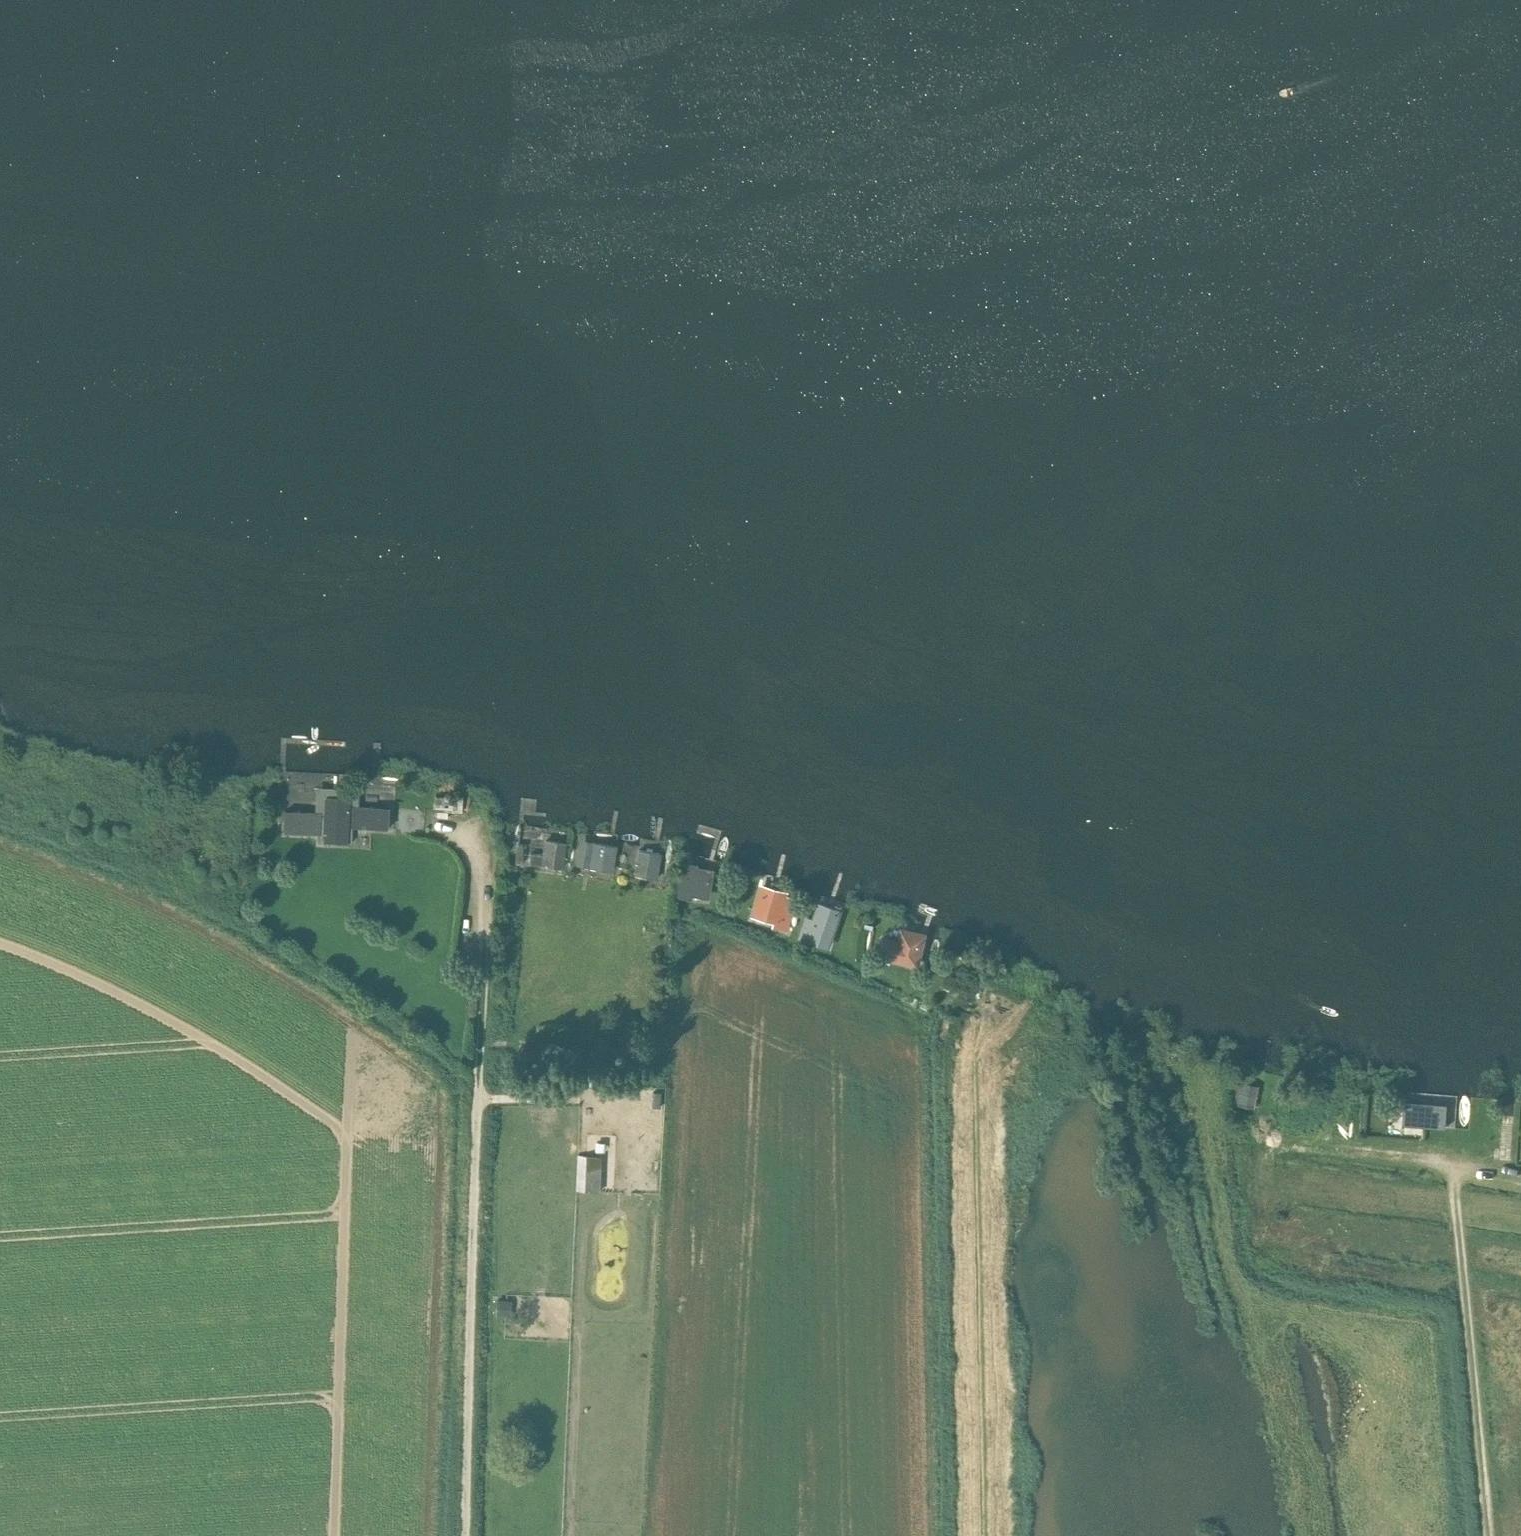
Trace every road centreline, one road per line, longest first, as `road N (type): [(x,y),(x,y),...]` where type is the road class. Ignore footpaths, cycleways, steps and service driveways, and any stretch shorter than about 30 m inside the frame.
road 1 (track): [(466,1535),(479,1050)]

